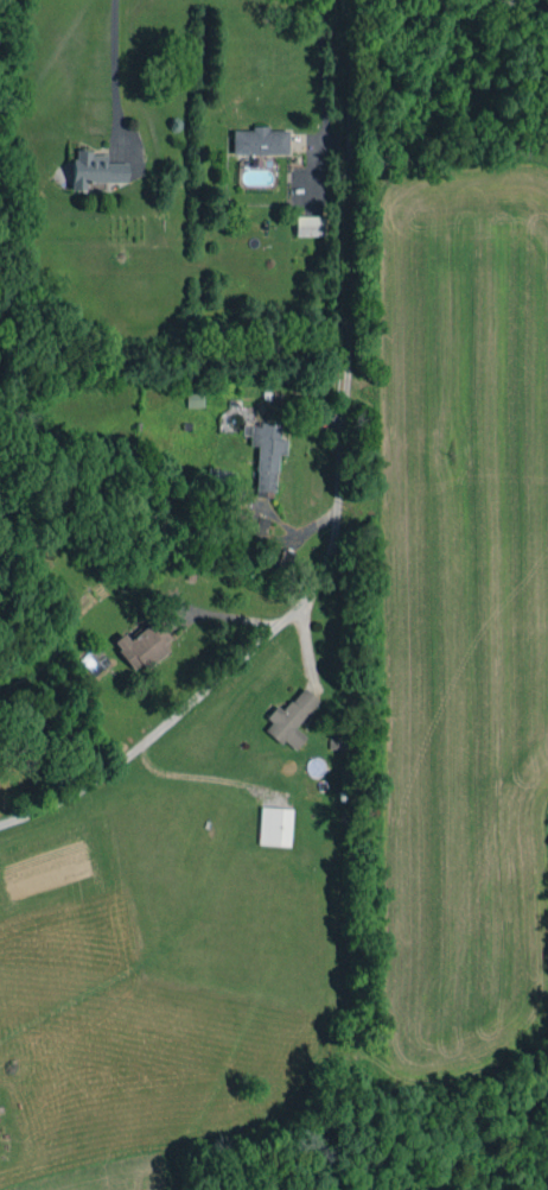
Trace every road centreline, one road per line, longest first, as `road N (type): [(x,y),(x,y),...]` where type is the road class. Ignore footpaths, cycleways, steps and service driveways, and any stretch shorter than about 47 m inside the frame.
road 1 (residential): [(346,0),(355,221),(337,536),(305,601),(134,755)]

